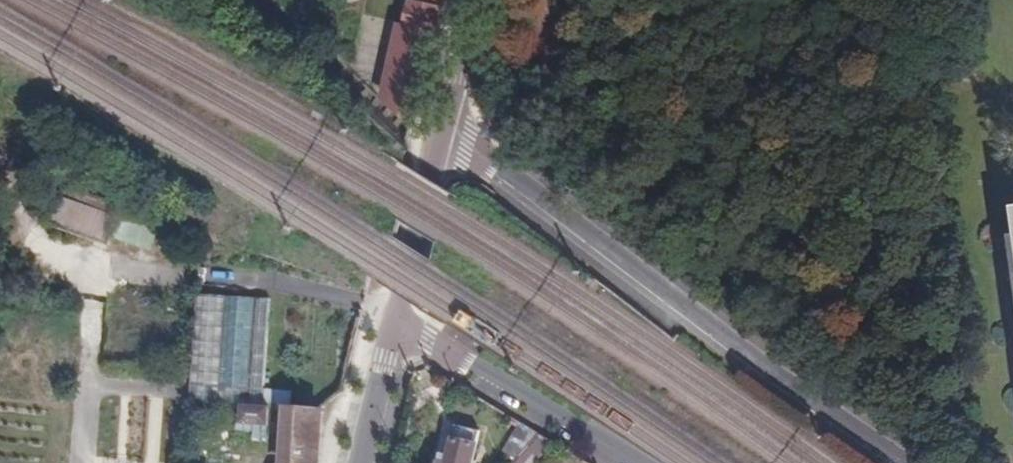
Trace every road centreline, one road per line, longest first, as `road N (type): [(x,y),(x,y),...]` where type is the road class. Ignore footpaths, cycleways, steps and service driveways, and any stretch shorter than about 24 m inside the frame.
road 1 (residential): [(906,462),(438,135)]
road 2 (residential): [(394,322),(634,462)]
road 3 (residential): [(394,322),(438,135)]
road 4 (residential): [(361,462),(394,322)]
road 5 (residential): [(438,135),(467,0)]

